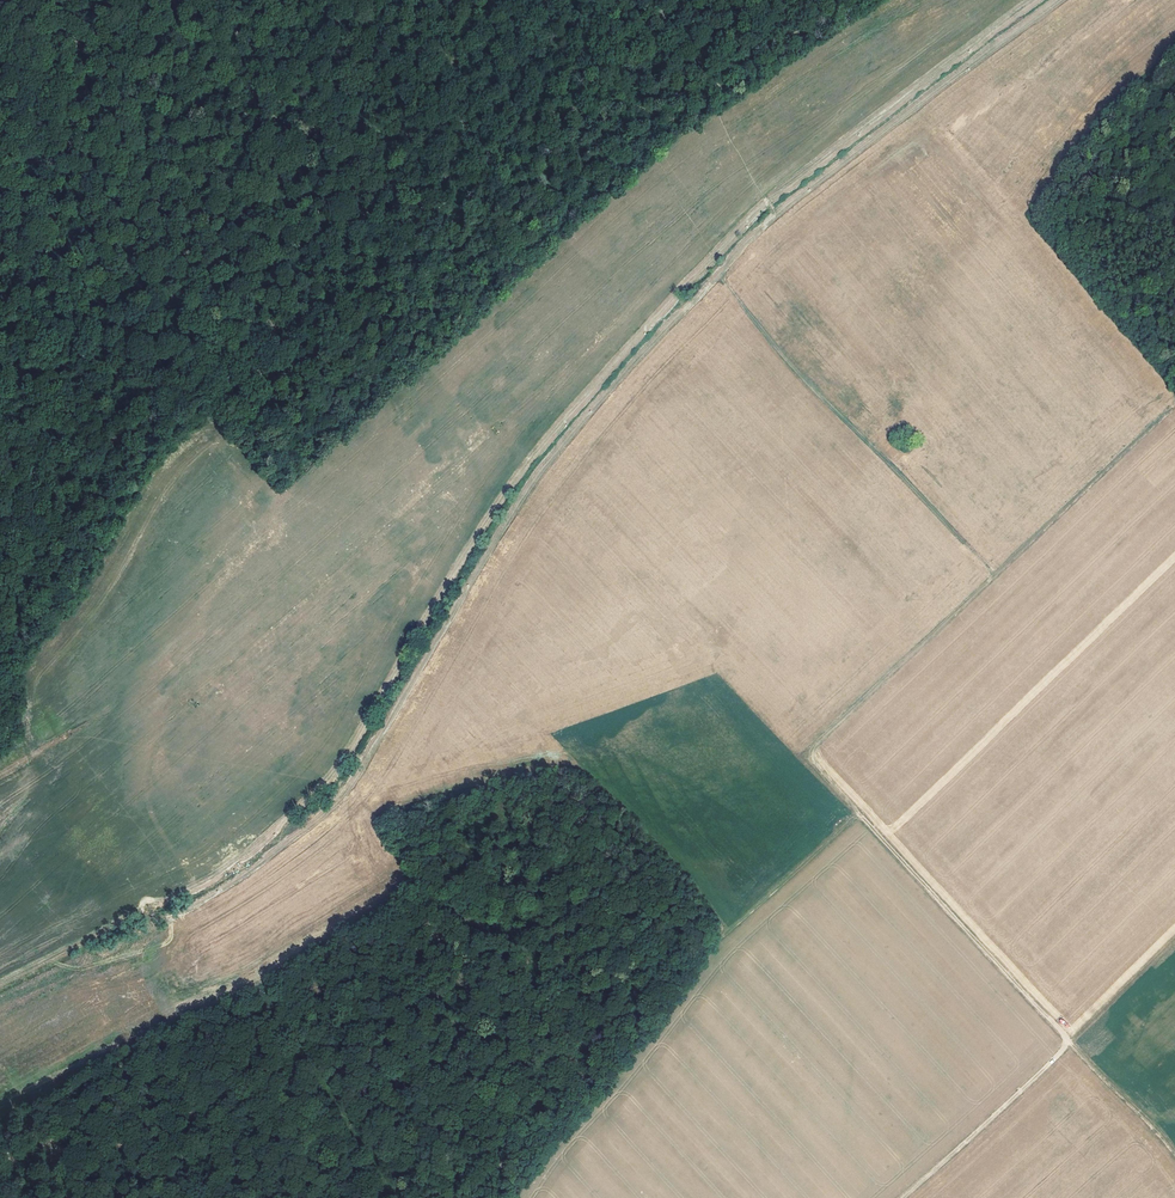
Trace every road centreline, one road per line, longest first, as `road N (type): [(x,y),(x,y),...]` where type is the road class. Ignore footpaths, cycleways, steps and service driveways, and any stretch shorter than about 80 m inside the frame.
road 1 (track): [(992,571),(786,357),(726,275),(727,262),(771,214),(768,200),(732,101),(647,0)]
road 2 (track): [(1065,1043),(804,757),(992,571)]
road 3 (track): [(860,819),(712,947),(683,961),(519,1155),(435,1197)]
road 4 (track): [(901,1197),(1065,1043)]
road 5 (track): [(1065,1043),(1174,1154)]
road 6 (track): [(1174,940),(1065,1043)]

